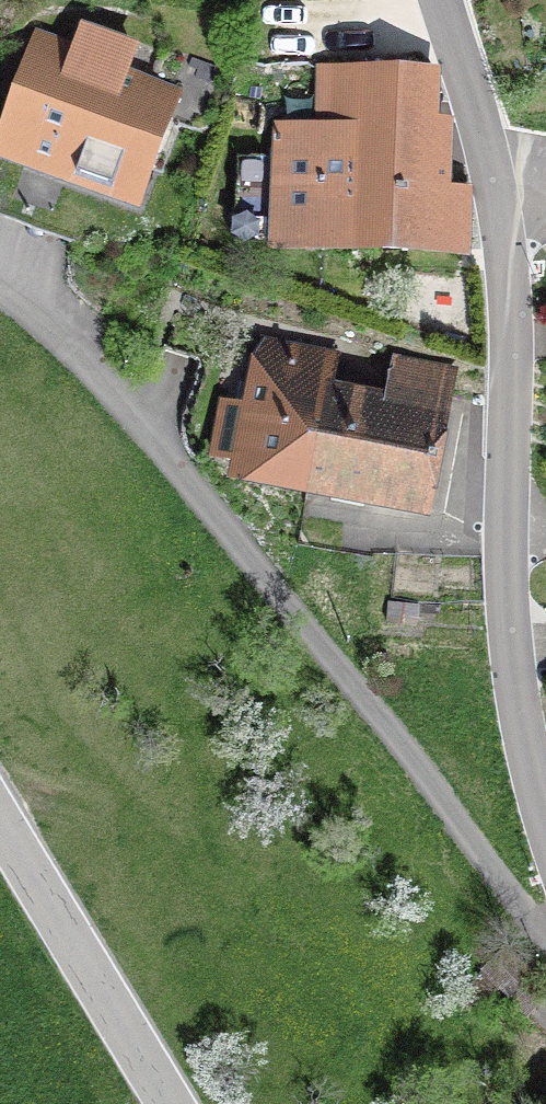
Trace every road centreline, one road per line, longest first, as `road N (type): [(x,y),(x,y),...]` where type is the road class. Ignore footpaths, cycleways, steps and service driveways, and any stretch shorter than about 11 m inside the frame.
road 1 (residential): [(0,288),(77,355),(167,454),(545,934)]
road 2 (residential): [(545,791),(509,615),(495,213),(433,0)]
road 3 (tertiary): [(170,1103),(0,822)]

